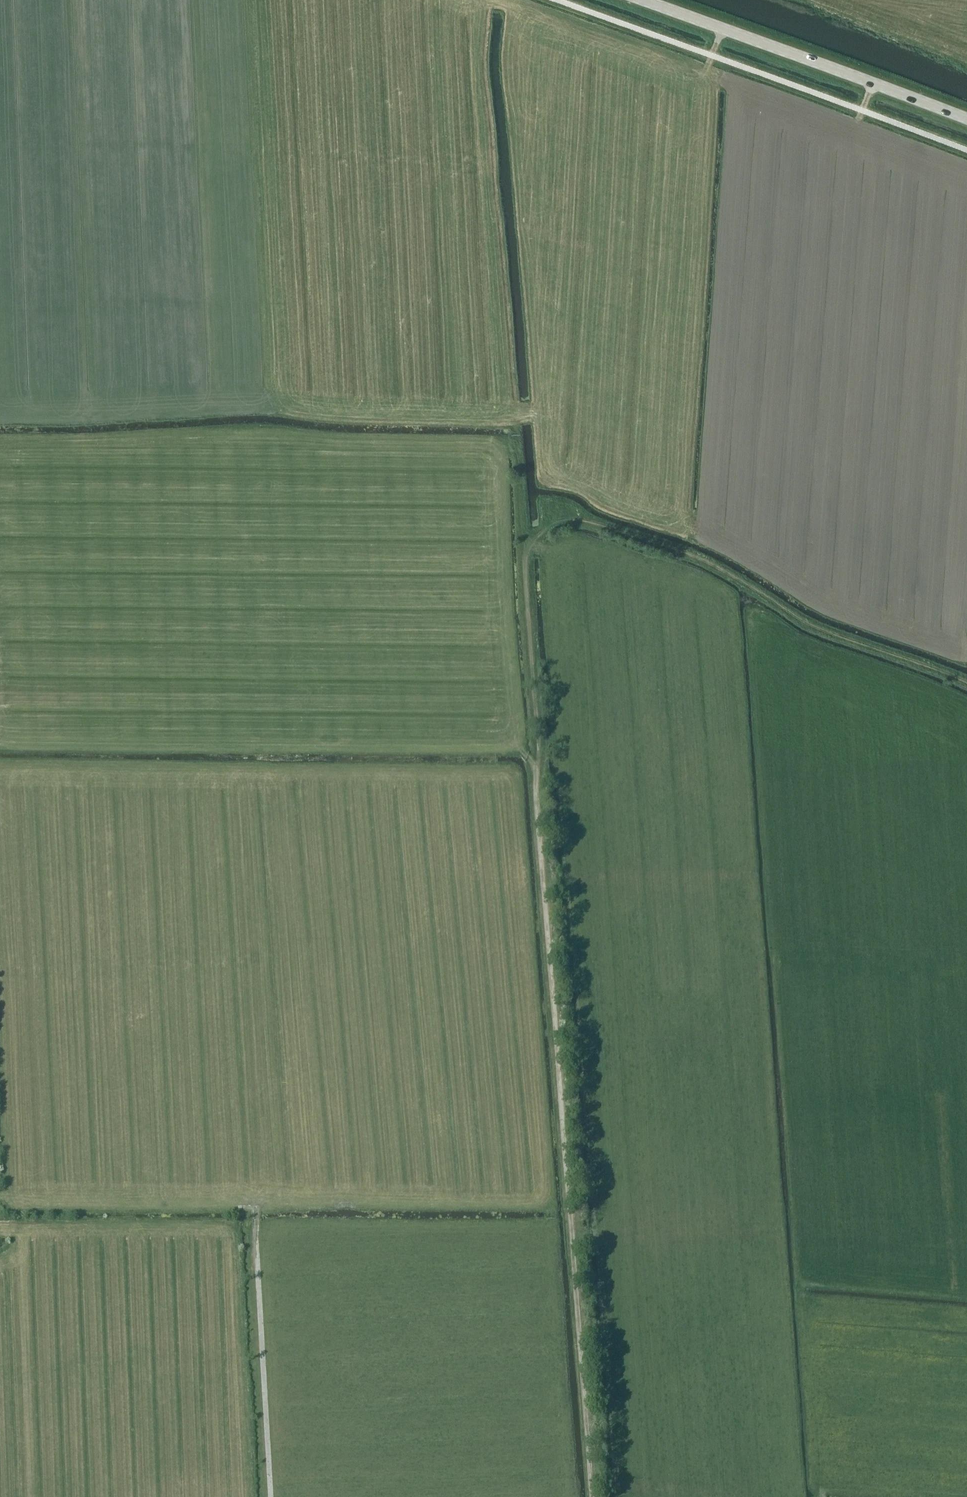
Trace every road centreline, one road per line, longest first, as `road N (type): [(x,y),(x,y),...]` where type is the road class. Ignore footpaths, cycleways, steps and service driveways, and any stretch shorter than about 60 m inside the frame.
road 1 (track): [(966,686),(814,627),(689,552),(571,516),(525,547),(596,1496)]
road 2 (secondary): [(966,118),(644,0)]
road 3 (track): [(255,1206),(270,1496)]

